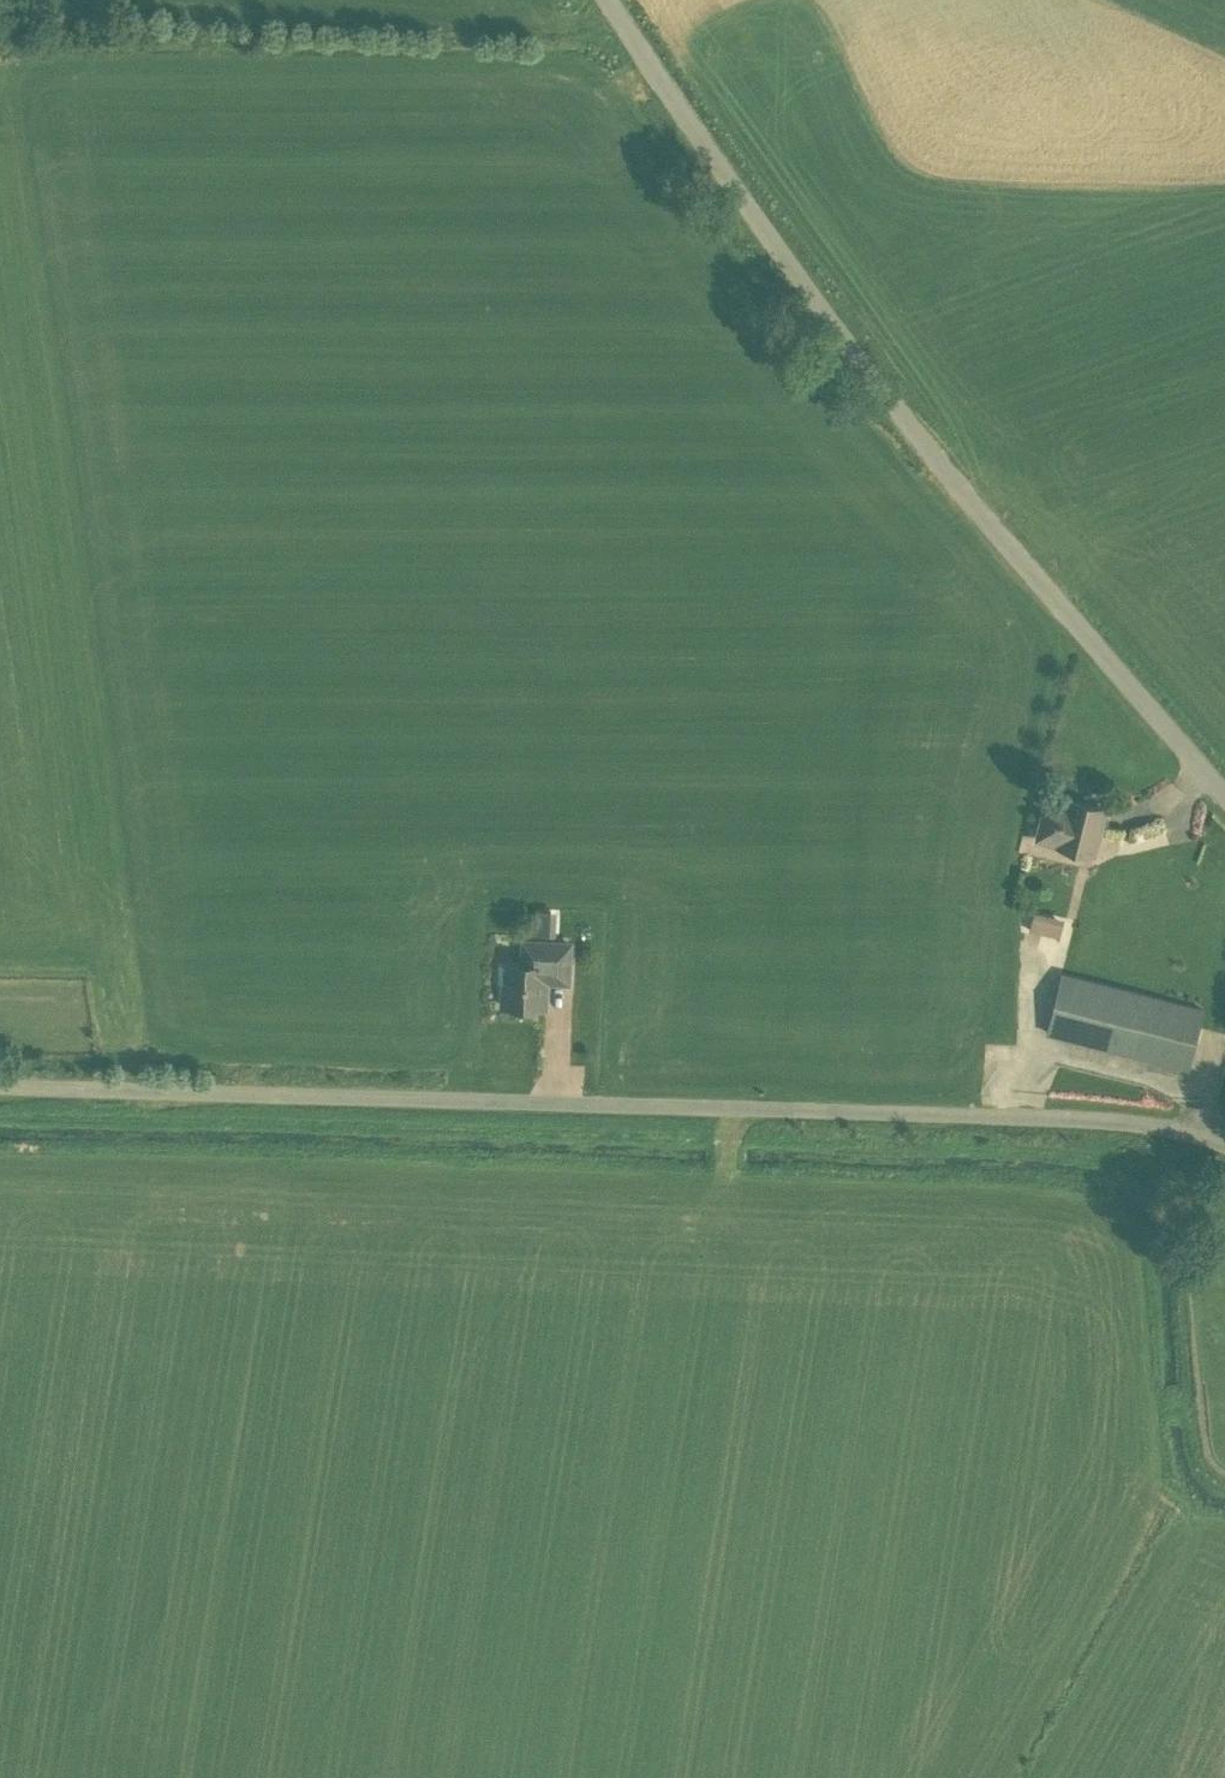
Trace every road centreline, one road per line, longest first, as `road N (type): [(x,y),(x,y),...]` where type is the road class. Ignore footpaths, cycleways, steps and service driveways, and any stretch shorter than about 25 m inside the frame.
road 1 (unclassified): [(0,1084),(1126,1120),(1224,1144)]
road 2 (unclassified): [(1224,795),(985,523),(743,208),(611,0)]

